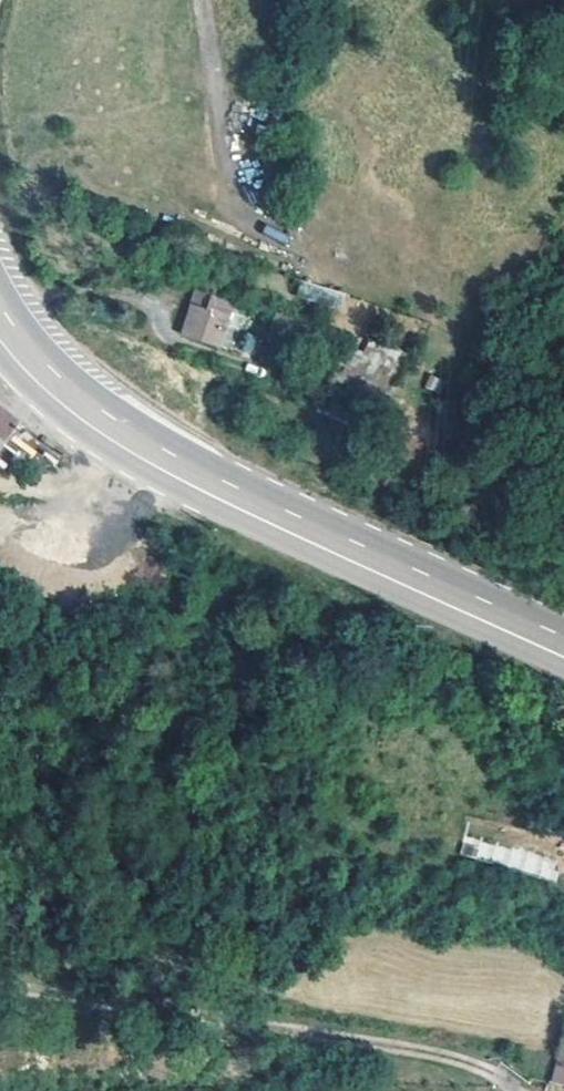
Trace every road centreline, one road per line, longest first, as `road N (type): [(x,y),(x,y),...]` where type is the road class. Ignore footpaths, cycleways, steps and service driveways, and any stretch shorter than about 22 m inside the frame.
road 1 (secondary): [(563,647),(185,472),(97,423),(55,388)]

